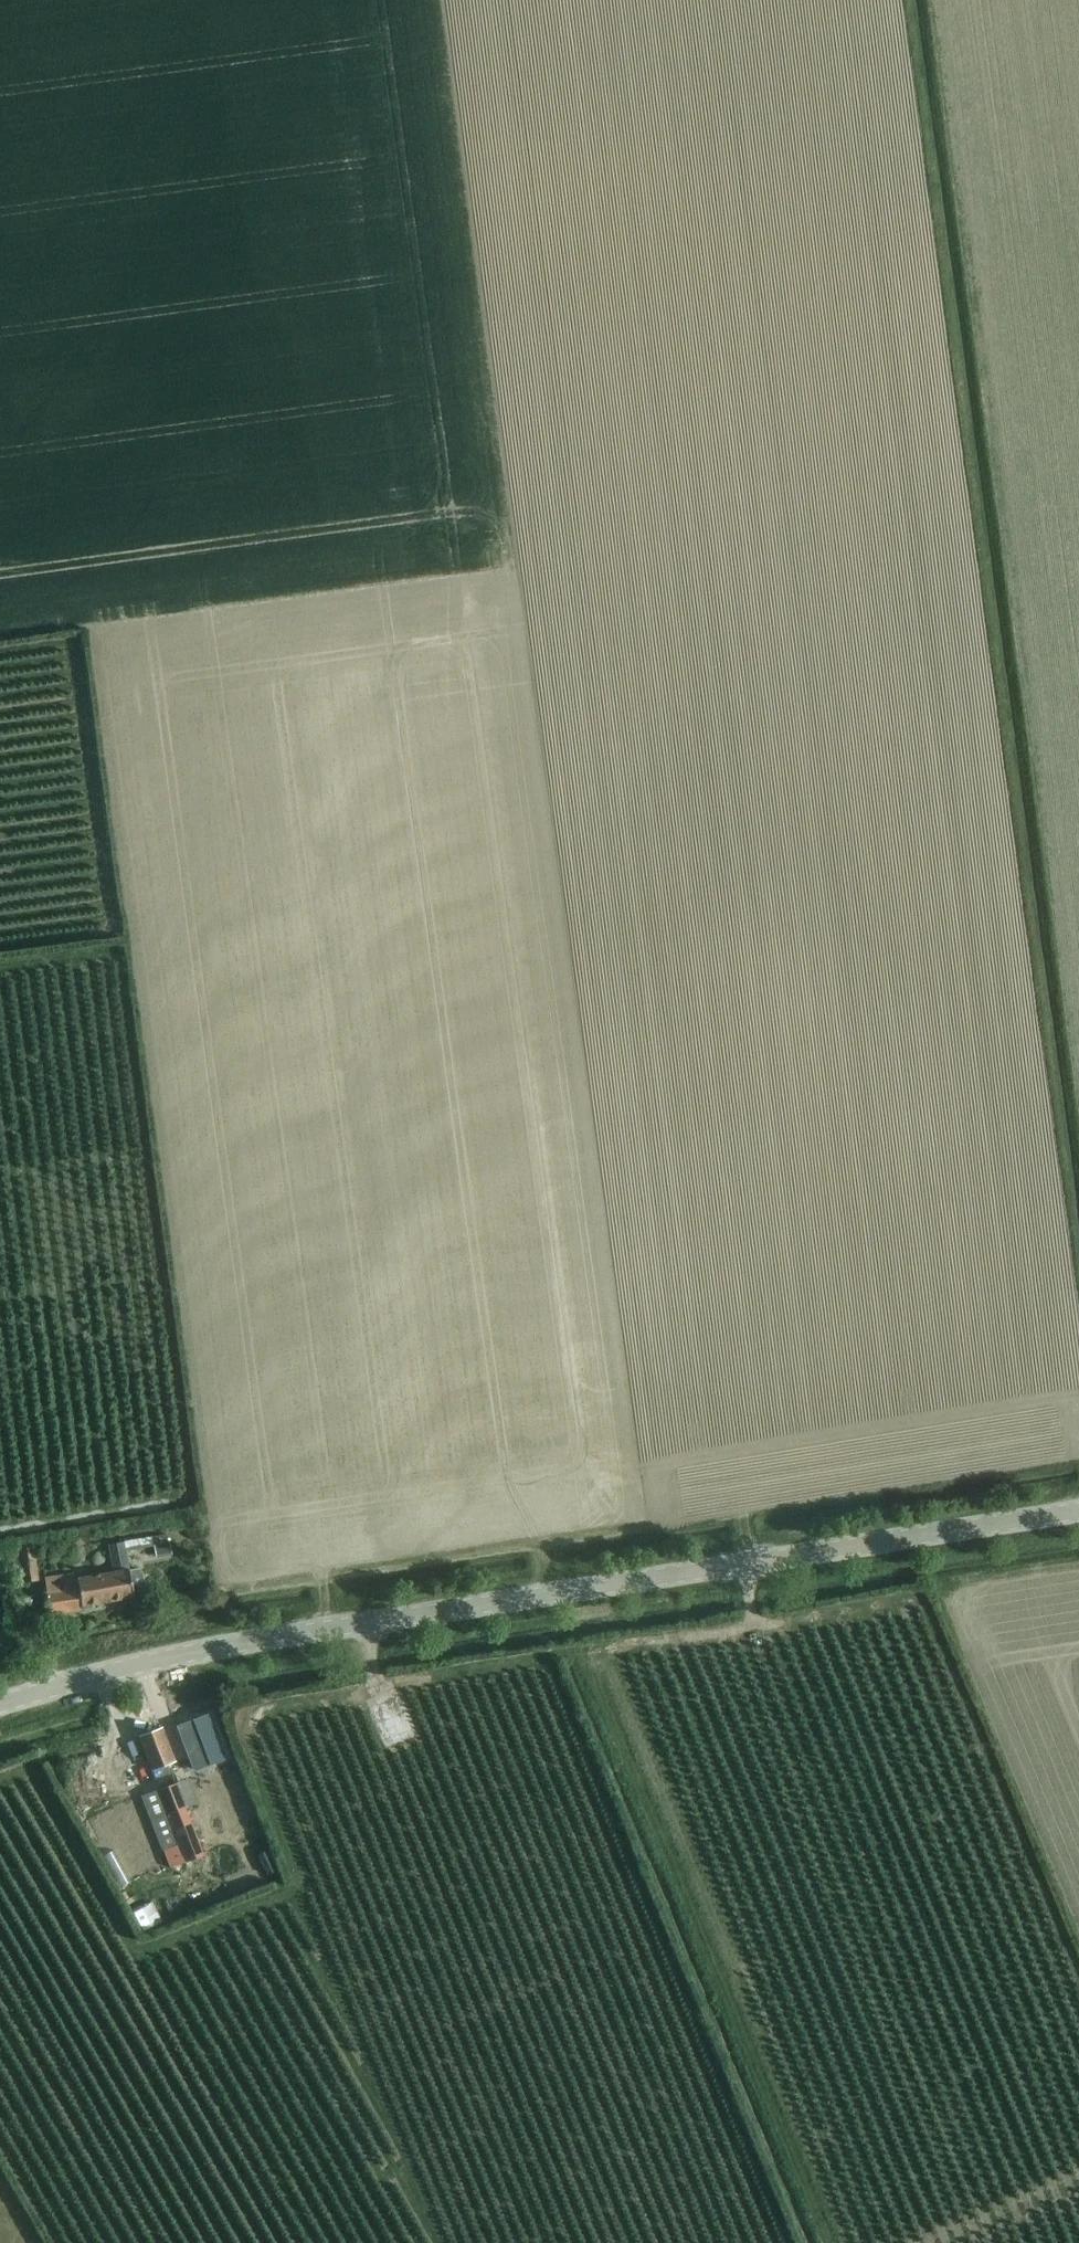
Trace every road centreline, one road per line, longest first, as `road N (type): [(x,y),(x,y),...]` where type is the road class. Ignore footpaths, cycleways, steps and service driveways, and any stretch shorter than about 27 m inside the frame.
road 1 (tertiary): [(0,1712),(186,1663),(1078,1522)]

